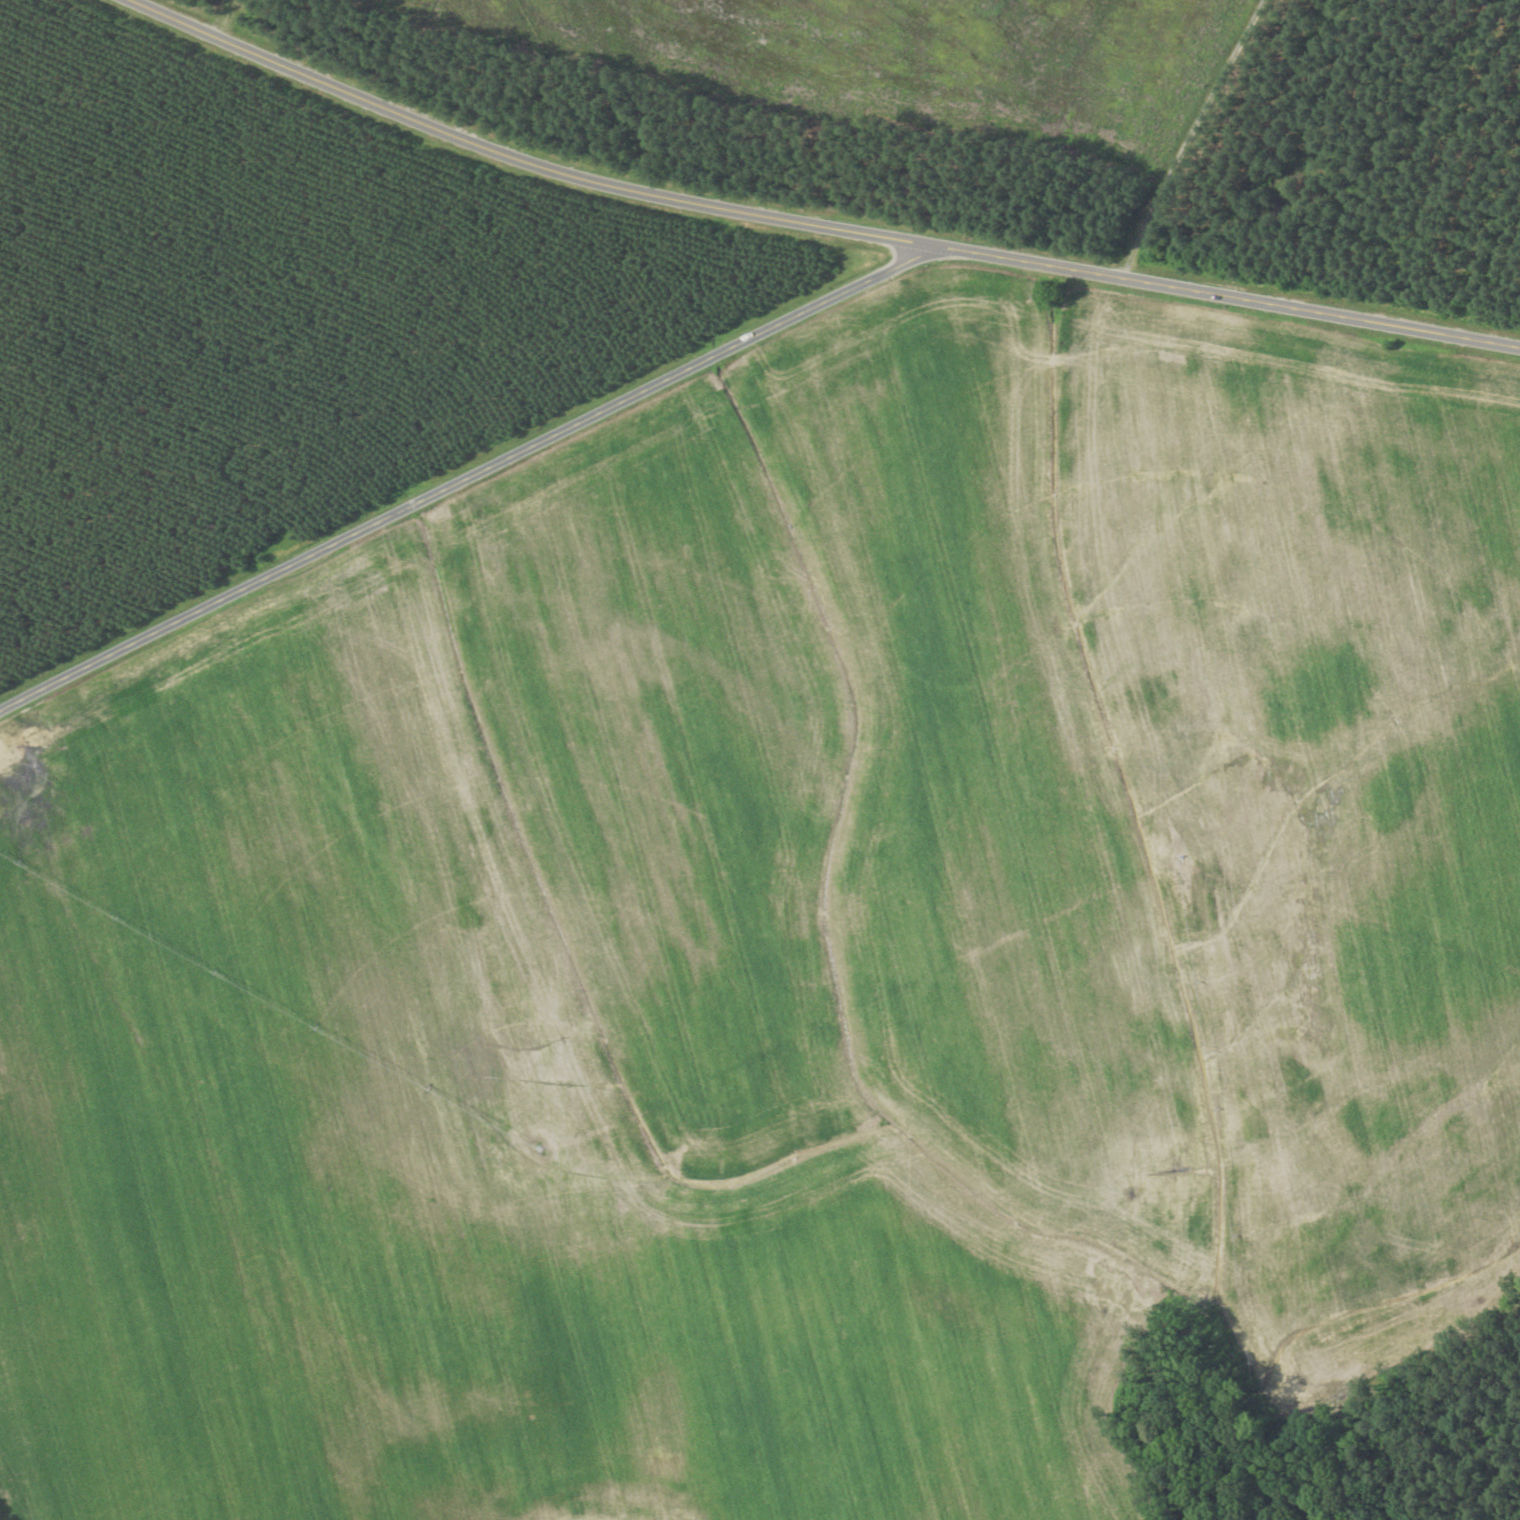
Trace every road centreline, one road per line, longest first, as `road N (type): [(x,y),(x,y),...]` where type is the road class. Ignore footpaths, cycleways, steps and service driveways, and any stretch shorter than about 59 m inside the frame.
road 1 (secondary): [(1519,358),(591,197),(398,131),(95,0)]
road 2 (residential): [(0,711),(915,252)]

